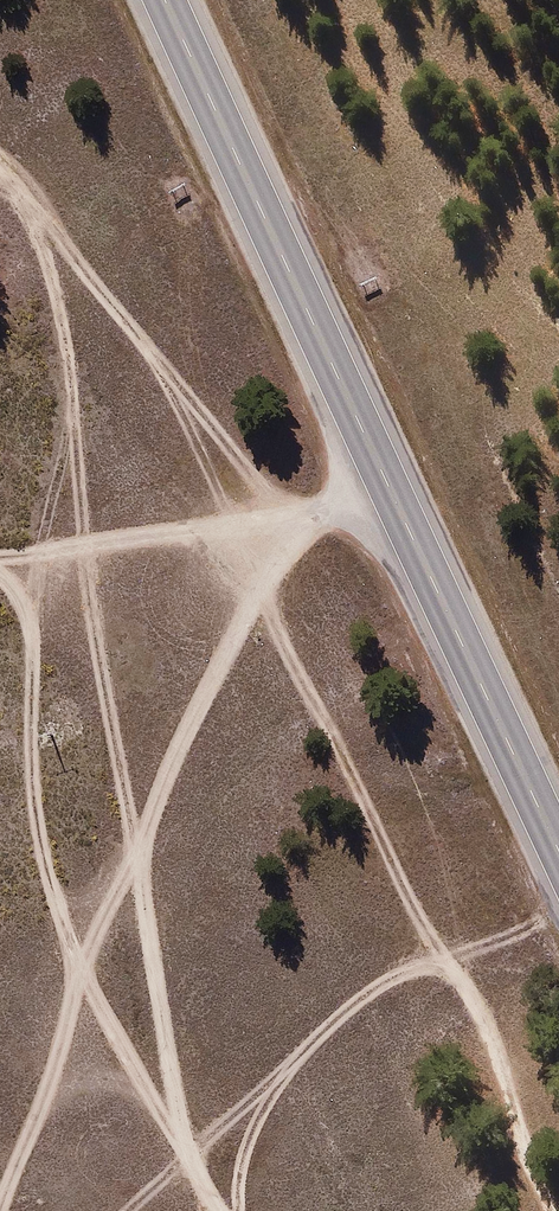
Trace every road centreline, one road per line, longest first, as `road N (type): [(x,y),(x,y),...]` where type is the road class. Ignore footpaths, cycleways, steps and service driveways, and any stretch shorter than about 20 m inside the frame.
road 1 (track): [(37,205),(64,327),(85,549),(176,1141),(217,1210)]
road 2 (primary): [(162,0),(345,408),(558,854)]
road 3 (track): [(0,167),(285,505),(388,497)]
road 4 (track): [(187,1159),(365,995),(558,912)]
road 5 (track): [(0,557),(85,549),(285,505)]
road 6 (track): [(240,1210),(251,1133),(290,1067)]

